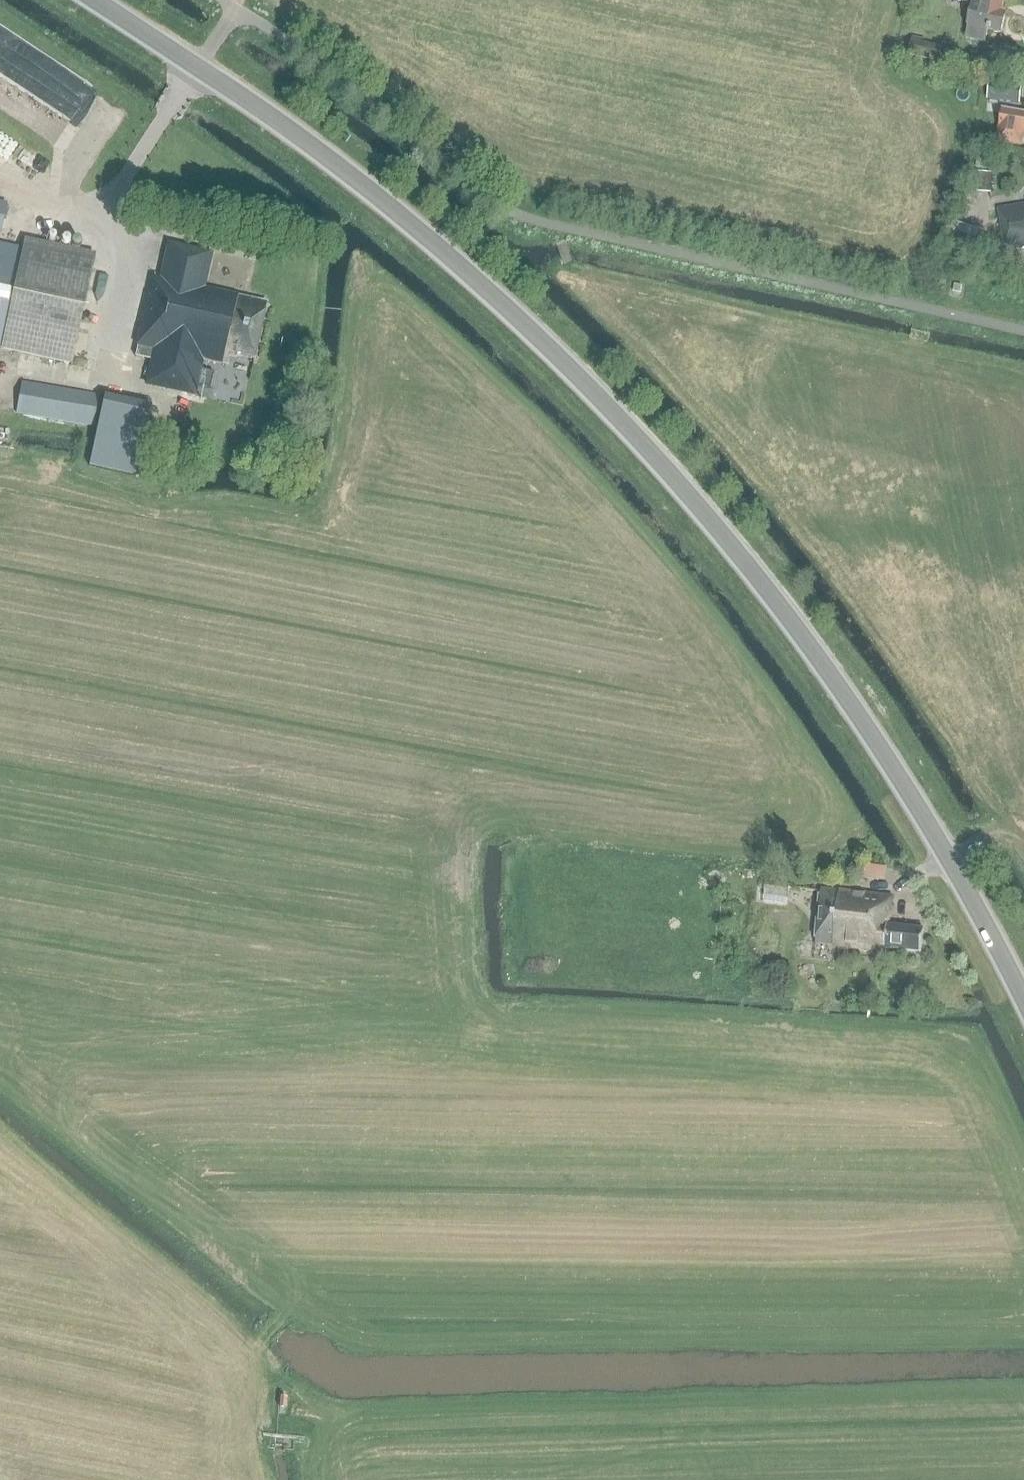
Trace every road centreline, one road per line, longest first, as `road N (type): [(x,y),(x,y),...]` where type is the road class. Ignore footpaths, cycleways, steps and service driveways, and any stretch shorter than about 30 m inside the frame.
road 1 (primary): [(1023,1000),(949,858),(820,662),(684,490),(532,332),(358,181),(95,0)]
road 2 (unclassified): [(1023,331),(521,215),(225,0)]
road 3 (track): [(1023,1389),(314,1408)]

